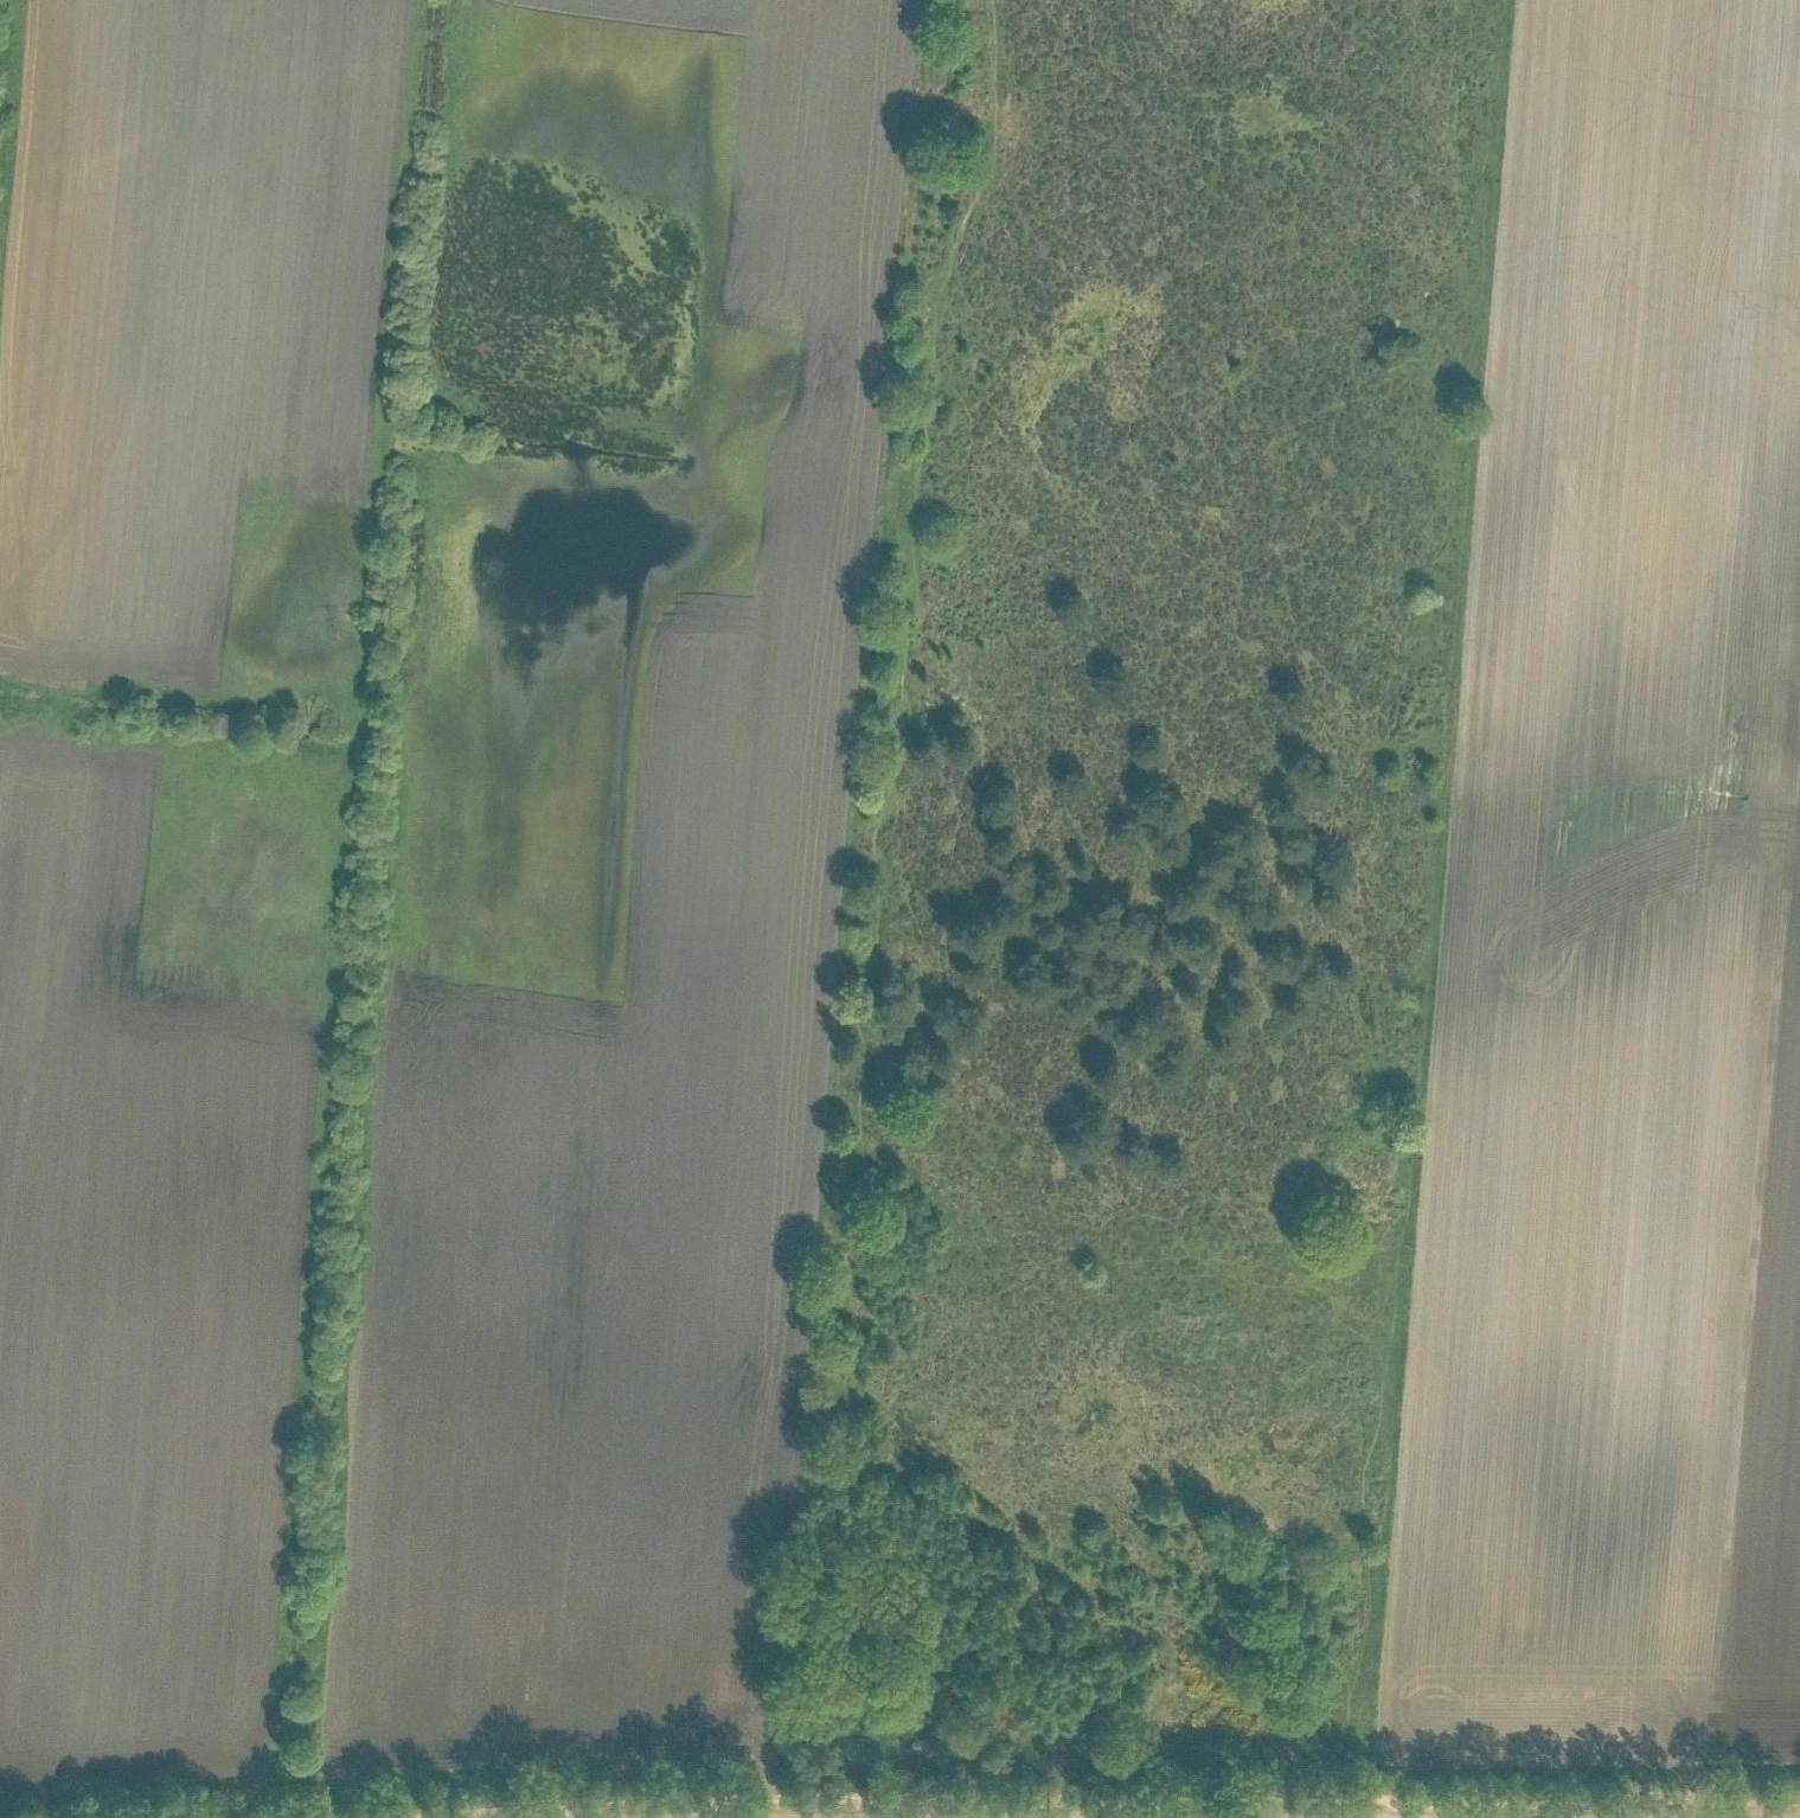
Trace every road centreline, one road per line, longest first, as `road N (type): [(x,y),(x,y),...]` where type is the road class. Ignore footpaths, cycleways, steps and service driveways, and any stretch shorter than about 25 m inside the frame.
road 1 (track): [(1397,1800),(578,1806),(436,1817)]
road 2 (track): [(1799,1800),(1397,1800)]

